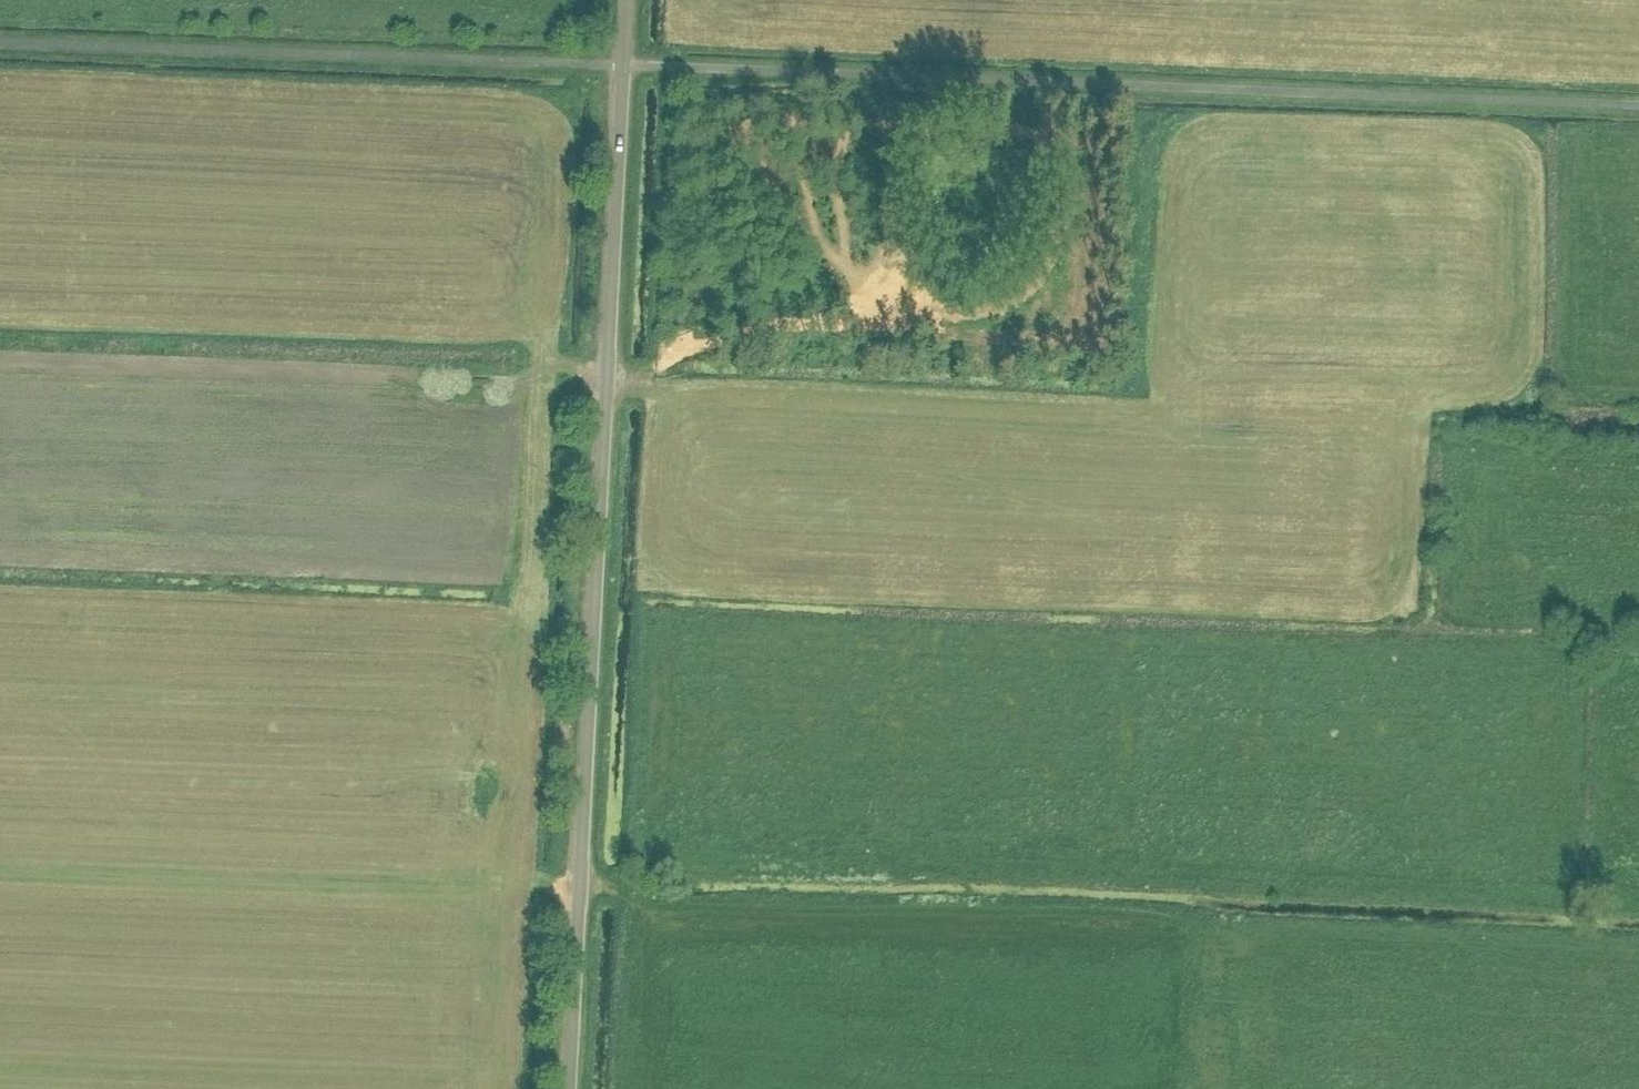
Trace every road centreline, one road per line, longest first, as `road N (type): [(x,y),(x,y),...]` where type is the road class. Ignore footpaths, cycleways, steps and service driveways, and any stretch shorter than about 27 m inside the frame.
road 1 (unclassified): [(568,1088),(623,0)]

